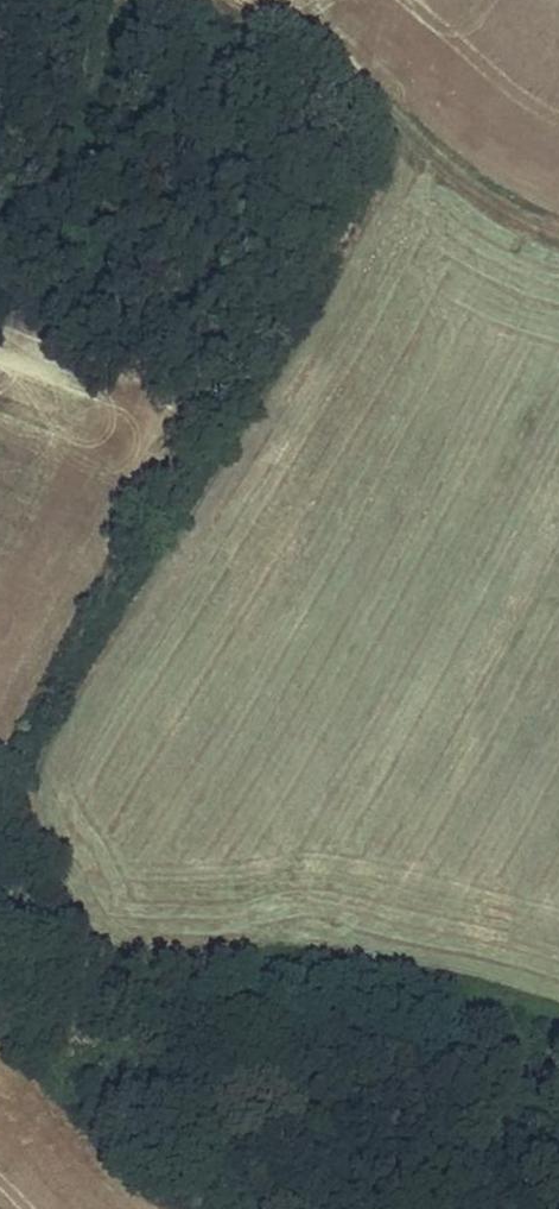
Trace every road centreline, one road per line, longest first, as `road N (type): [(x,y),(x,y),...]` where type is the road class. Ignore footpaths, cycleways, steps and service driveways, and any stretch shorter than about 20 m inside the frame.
road 1 (track): [(131,0),(271,63),(420,174),(558,237)]

